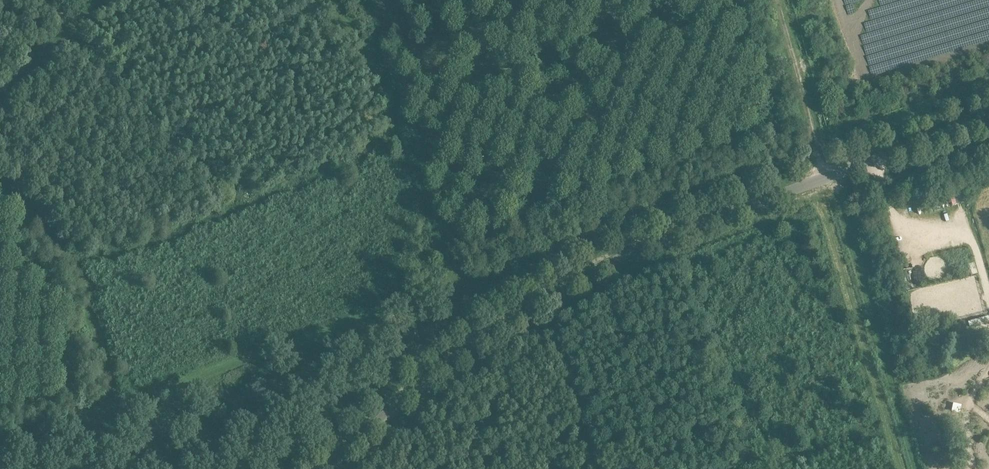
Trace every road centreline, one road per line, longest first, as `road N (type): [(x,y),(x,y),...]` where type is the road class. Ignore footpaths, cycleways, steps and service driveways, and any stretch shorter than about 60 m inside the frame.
road 1 (track): [(321,0),(391,90),(456,265),(455,281),(0,448)]
road 2 (tertiary): [(329,468),(402,397),(492,328),(628,252),(988,119)]
road 3 (track): [(835,175),(921,468)]
road 4 (track): [(108,410),(112,387),(79,279),(0,190)]
road 5 (track): [(775,0),(824,179)]
road 6 (track): [(0,101),(101,0)]

